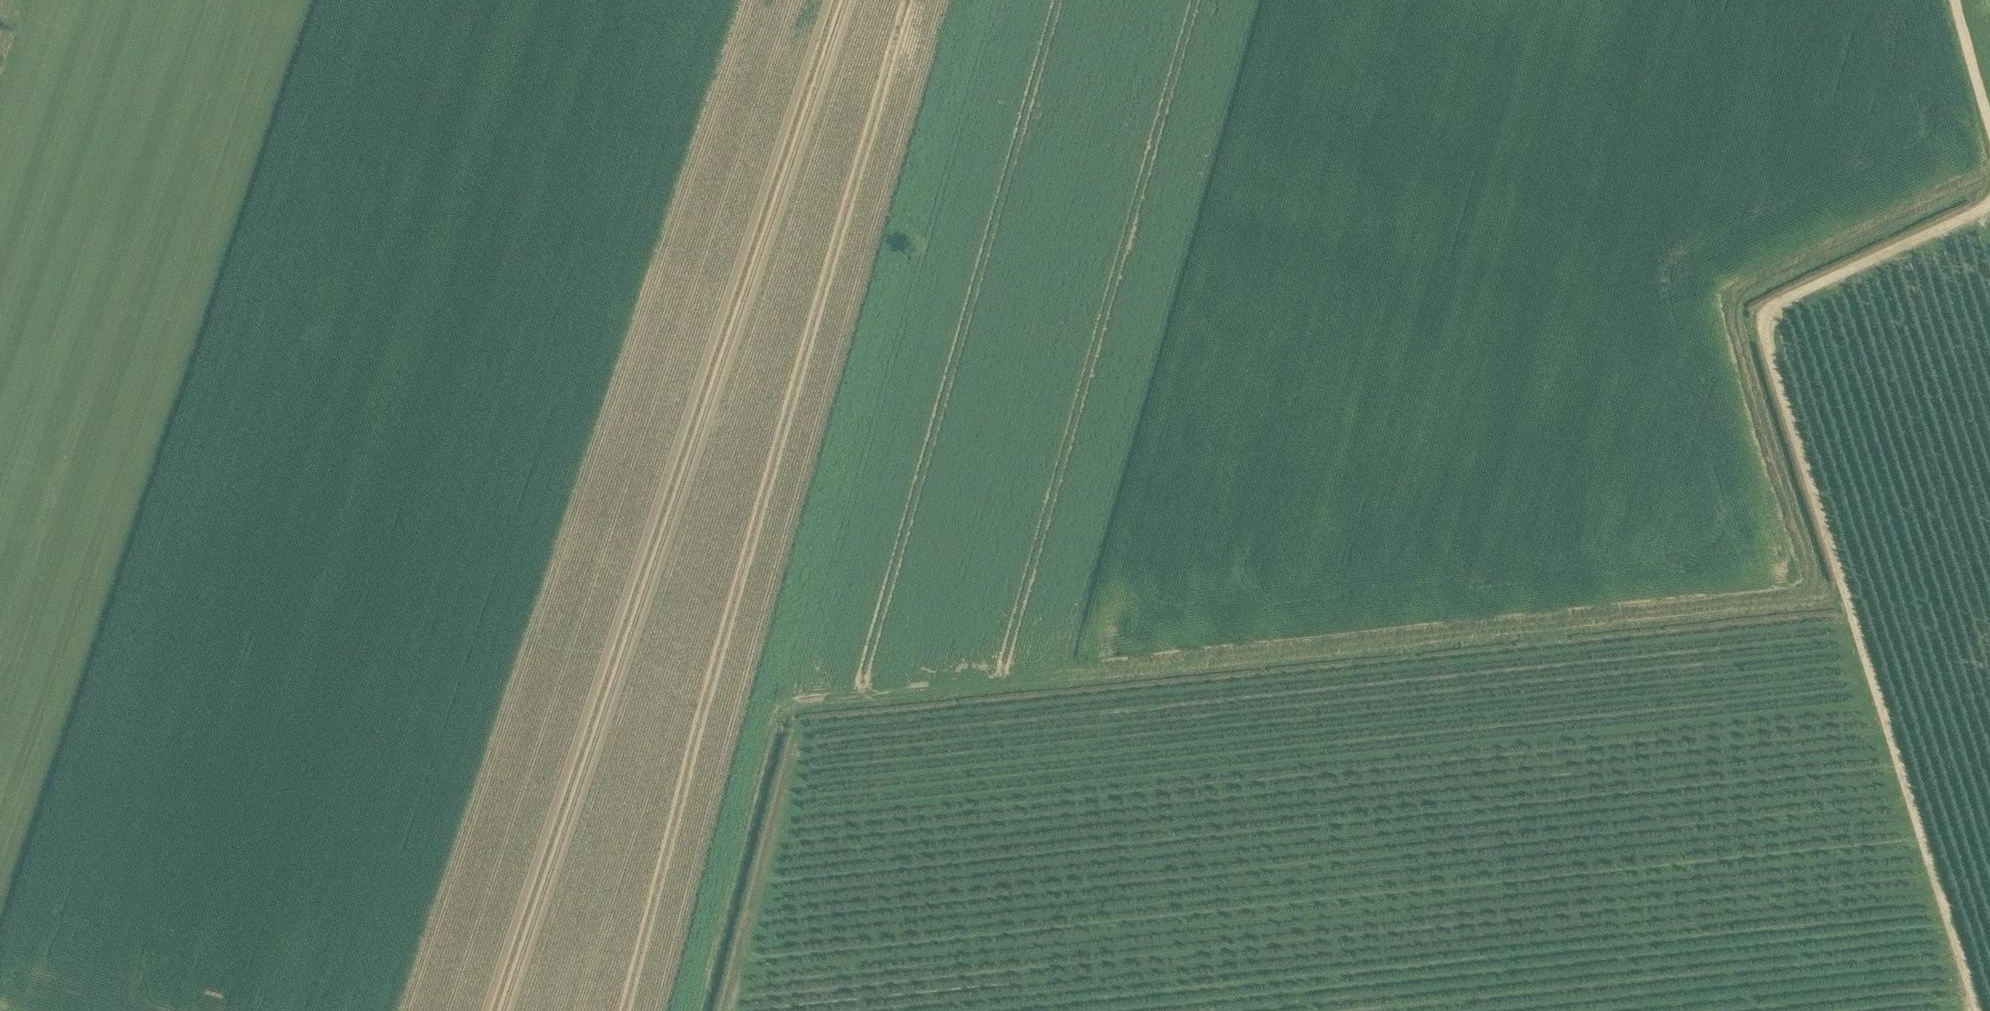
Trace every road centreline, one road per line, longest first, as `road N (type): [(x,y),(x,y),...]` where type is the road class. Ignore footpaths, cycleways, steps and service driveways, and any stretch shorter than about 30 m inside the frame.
road 1 (track): [(1989,207),(1785,302),(1766,324),(1977,1010)]
road 2 (track): [(1958,0),(1989,127)]

